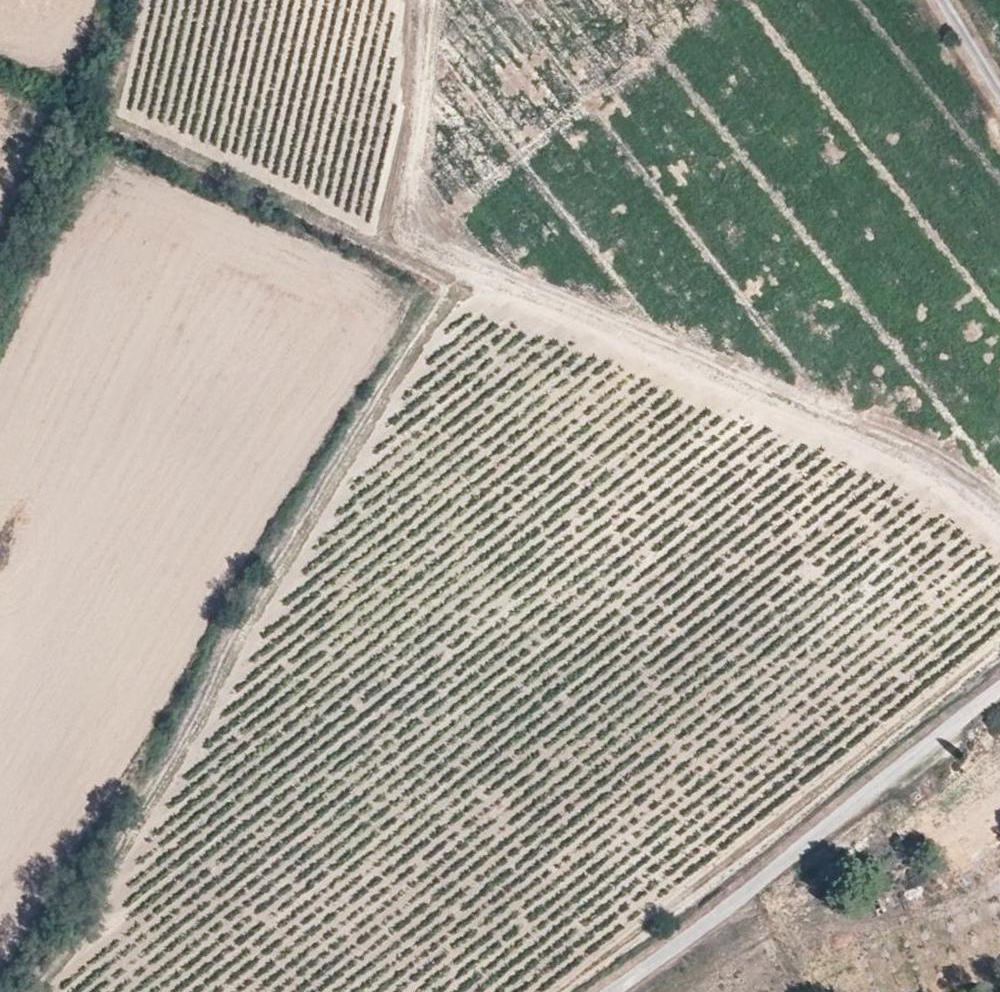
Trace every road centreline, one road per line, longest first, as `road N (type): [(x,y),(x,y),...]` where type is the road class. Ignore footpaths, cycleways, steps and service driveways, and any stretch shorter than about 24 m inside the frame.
road 1 (unclassified): [(614,991),(999,695)]

